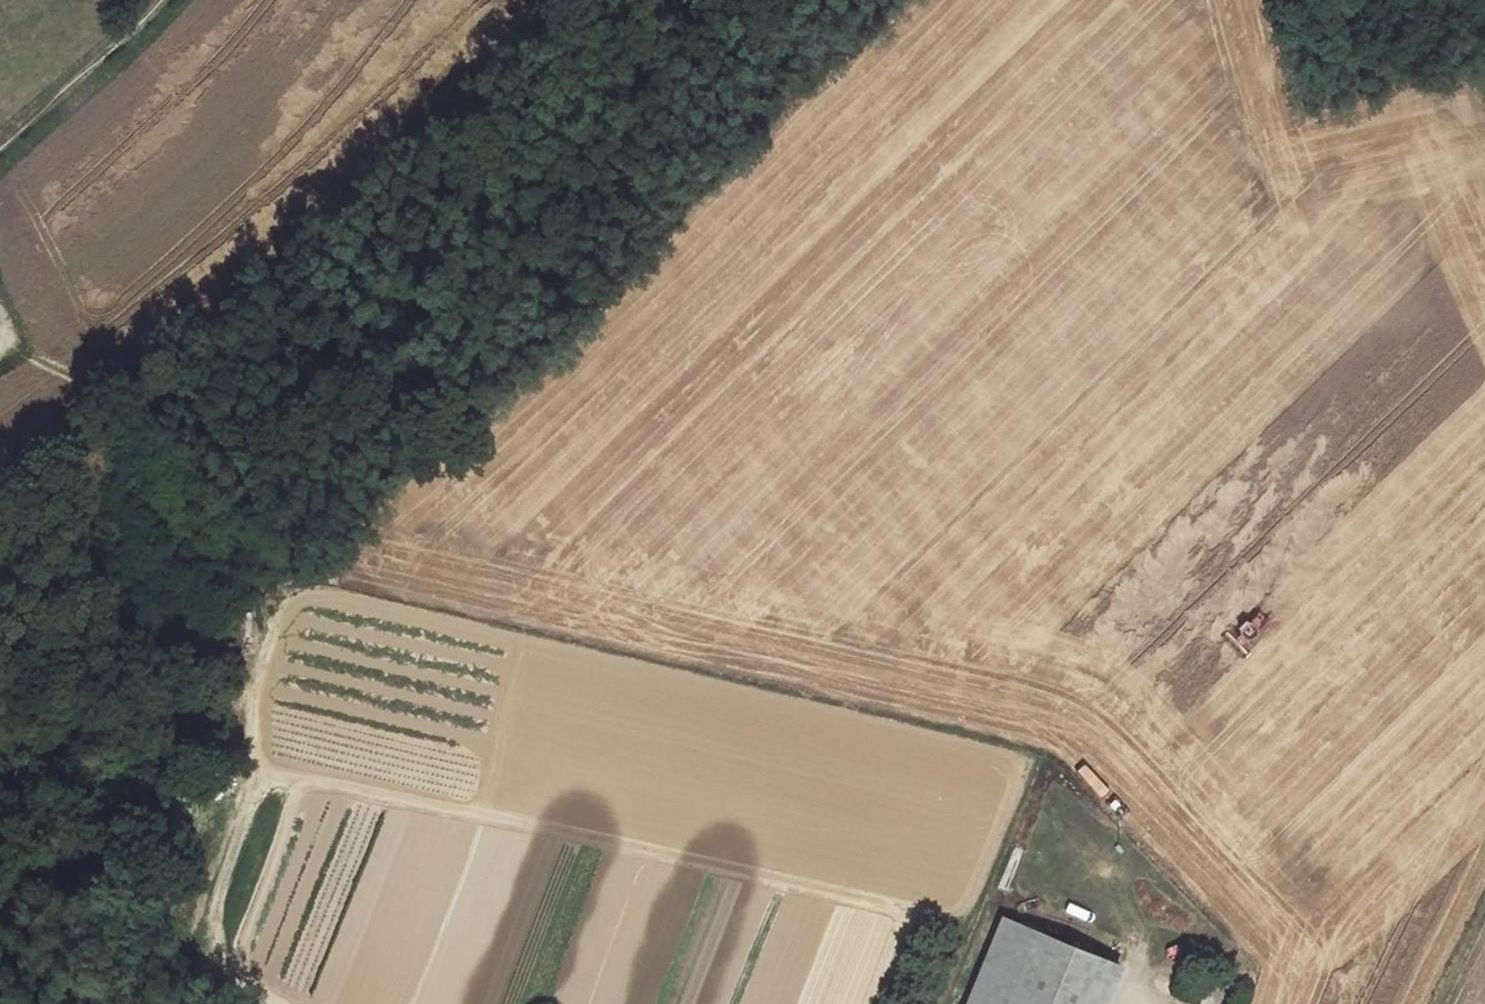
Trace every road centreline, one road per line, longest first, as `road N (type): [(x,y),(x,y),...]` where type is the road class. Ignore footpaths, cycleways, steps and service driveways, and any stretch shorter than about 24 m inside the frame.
road 1 (track): [(0,152),(158,0)]

